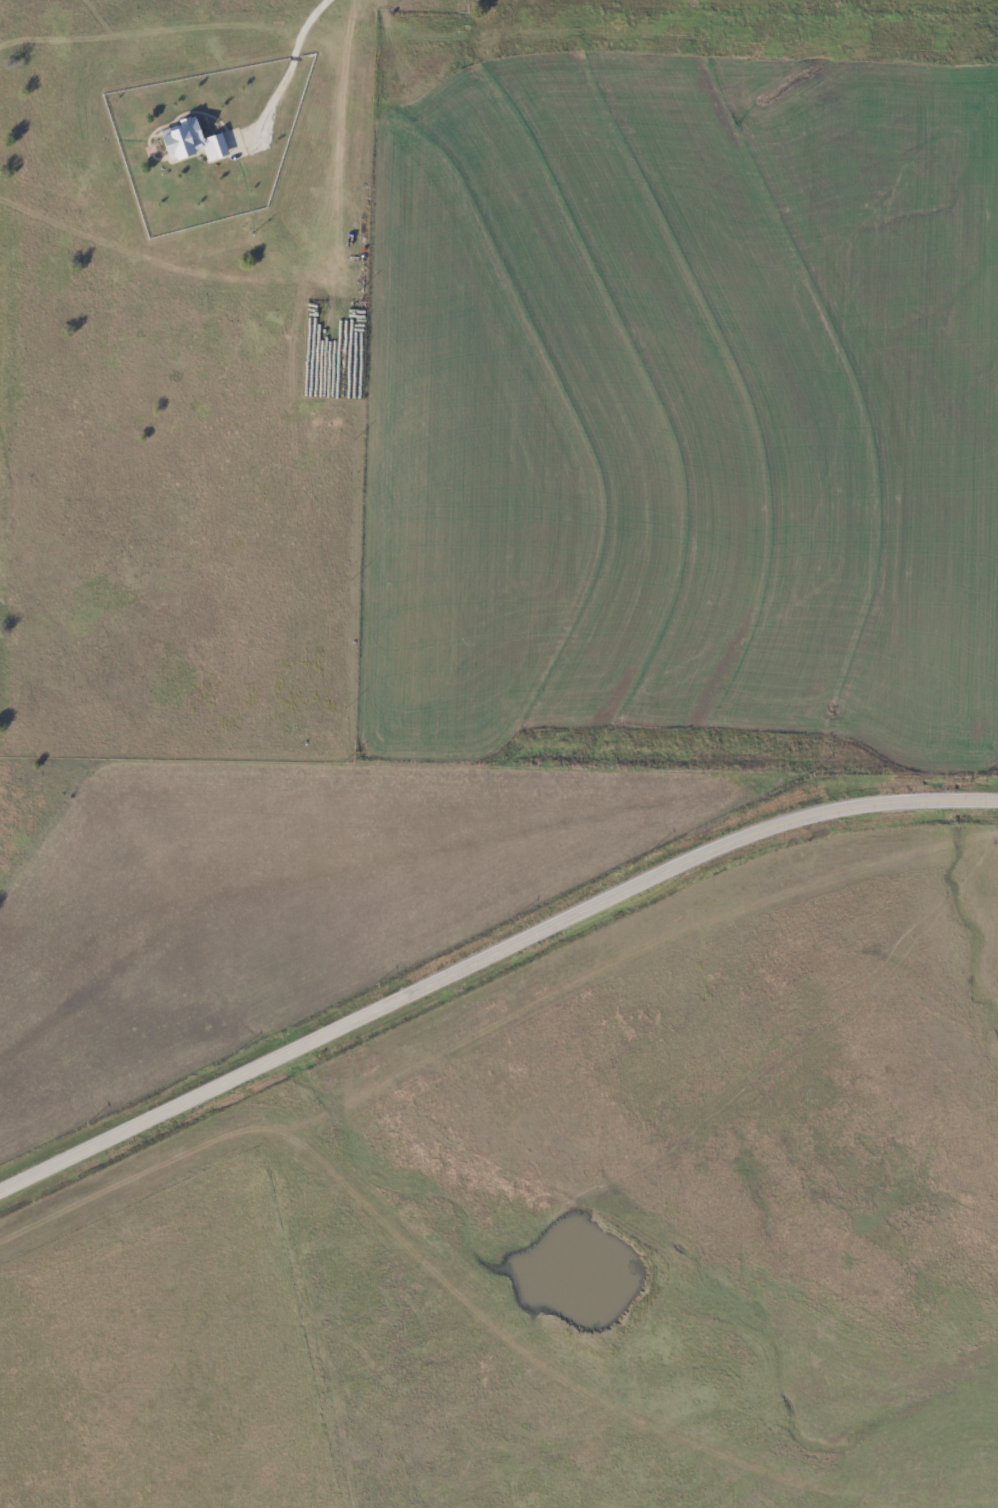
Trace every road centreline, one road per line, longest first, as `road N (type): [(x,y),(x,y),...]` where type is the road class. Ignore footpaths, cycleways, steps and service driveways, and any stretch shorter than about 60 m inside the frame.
road 1 (secondary): [(0,1193),(722,848),(878,806),(997,802)]

